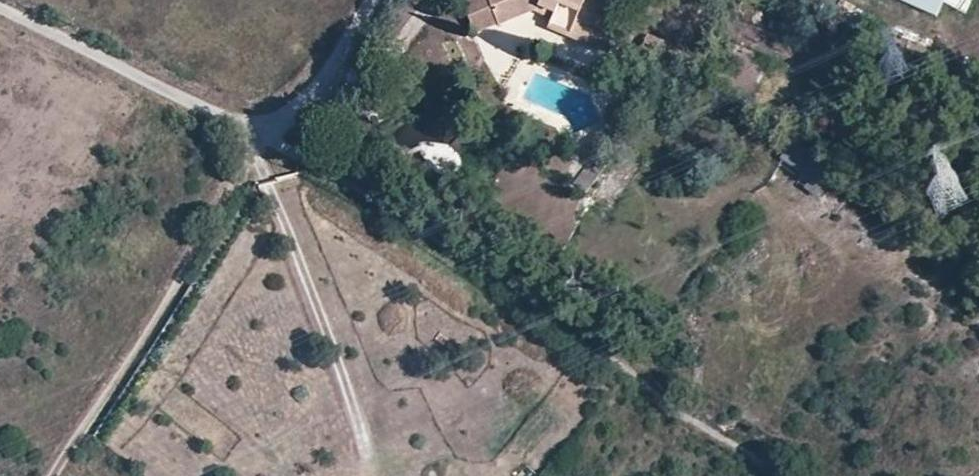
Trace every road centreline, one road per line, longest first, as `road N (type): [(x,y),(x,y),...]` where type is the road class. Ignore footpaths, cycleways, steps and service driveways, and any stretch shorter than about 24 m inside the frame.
road 1 (unclassified): [(787,475),(659,397),(495,275),(272,139)]
road 2 (track): [(56,475),(272,139),(376,0)]
road 3 (unclassified): [(0,6),(272,139)]

